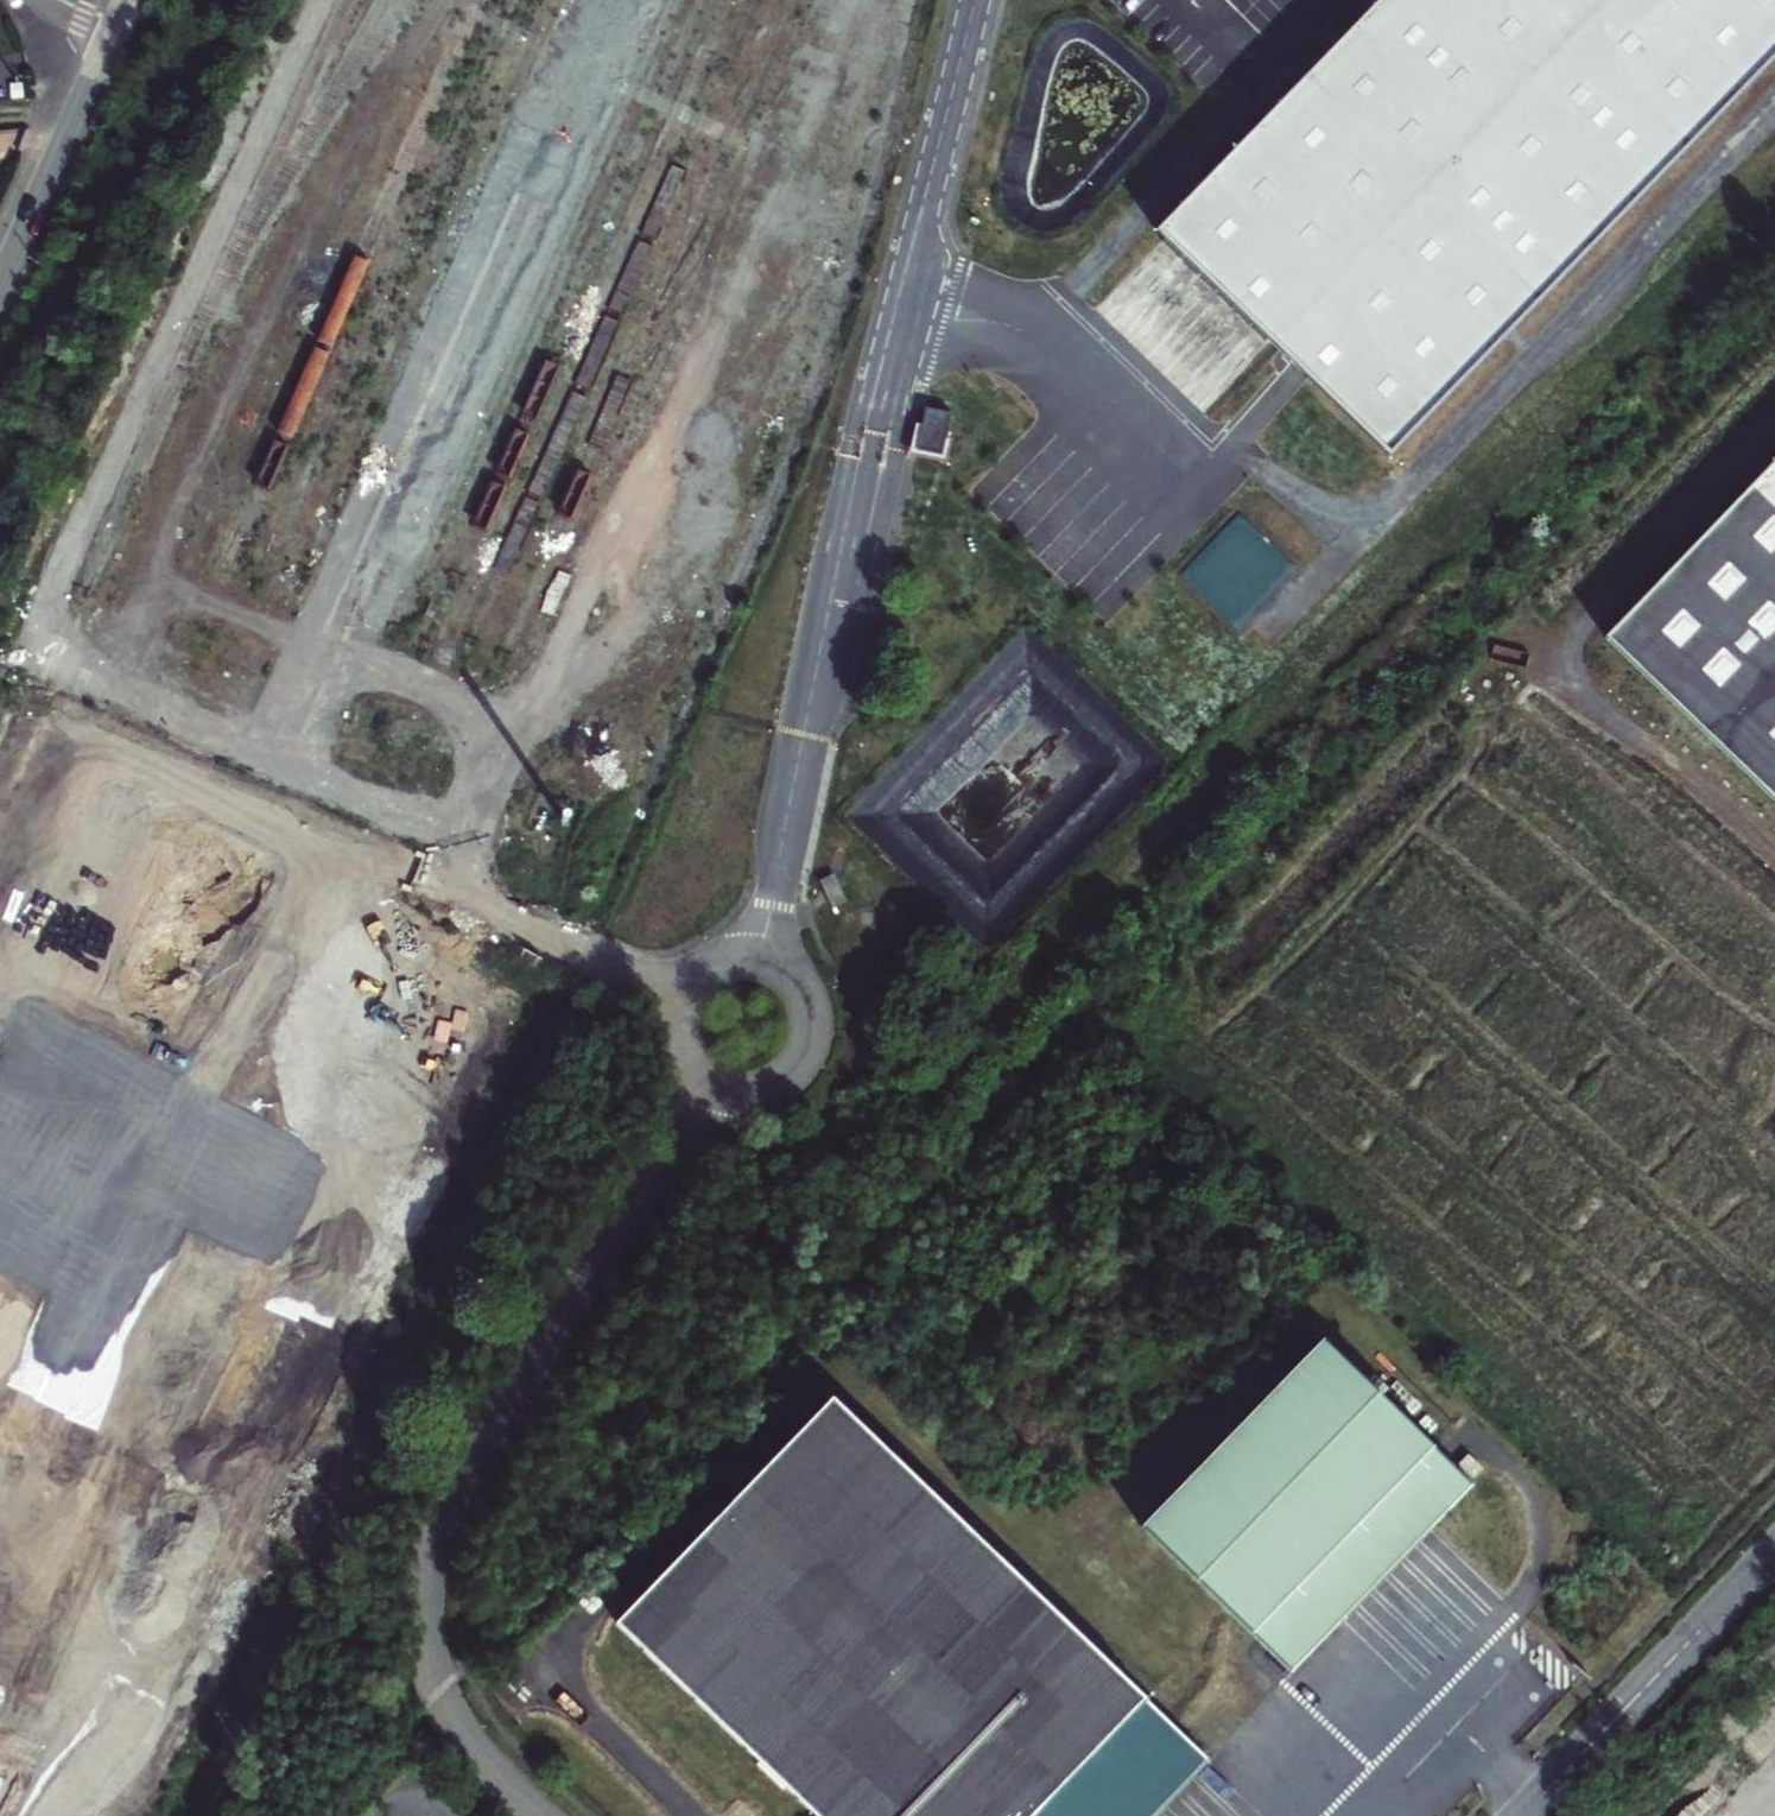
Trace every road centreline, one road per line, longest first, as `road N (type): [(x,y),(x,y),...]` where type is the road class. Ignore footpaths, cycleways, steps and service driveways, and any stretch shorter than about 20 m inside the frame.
road 1 (unclassified): [(528,1815),(484,1773),(437,1695),(423,1599),(433,1538),(522,1382),(720,1089)]
road 2 (unclassified): [(1526,1815),(1774,1553)]
road 3 (tertiary): [(0,291),(112,41)]

